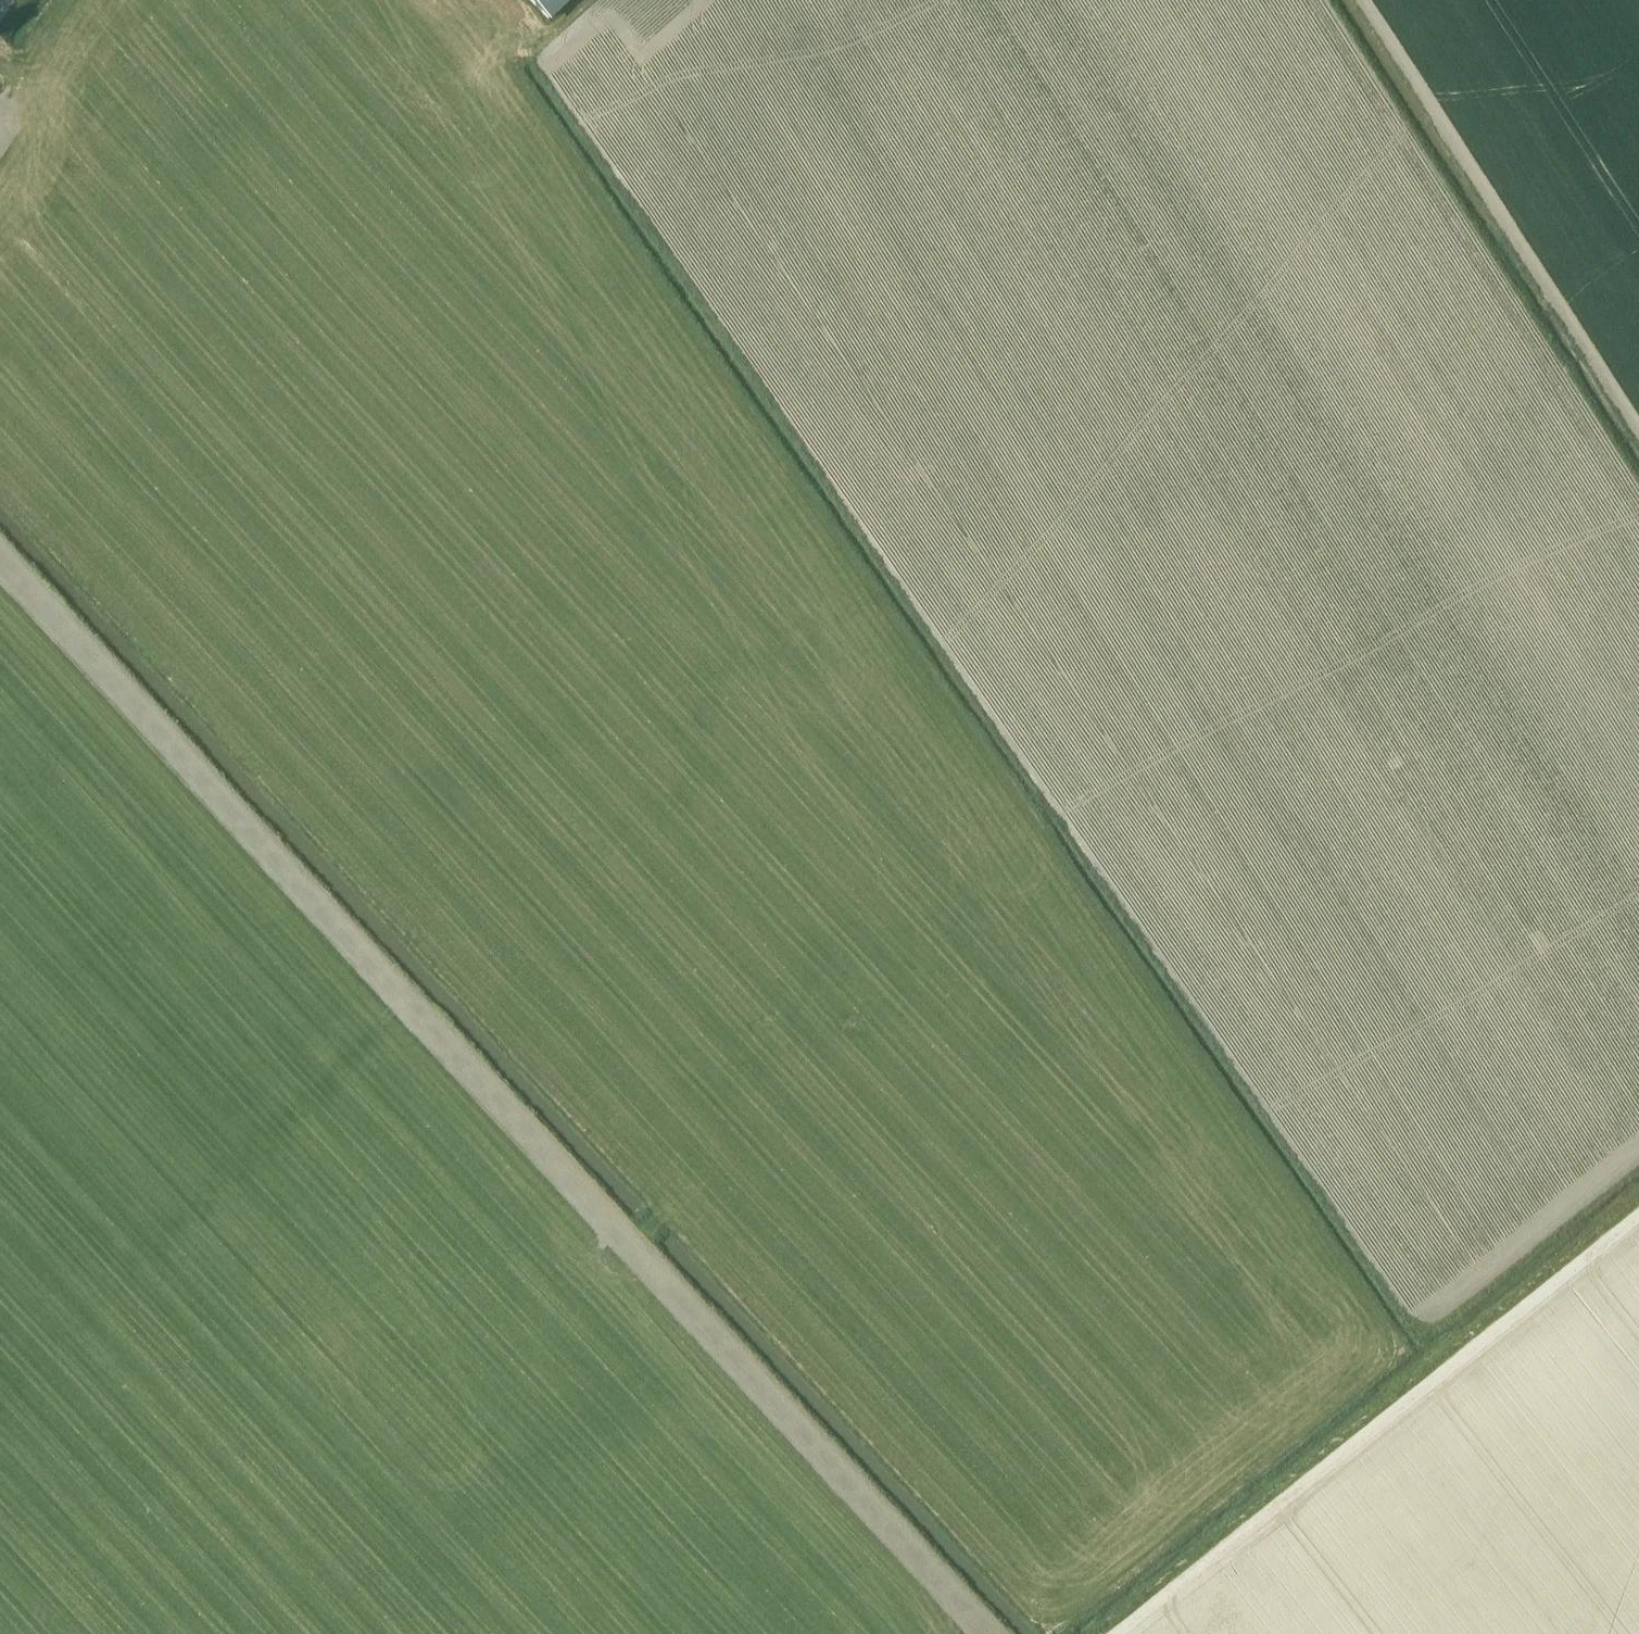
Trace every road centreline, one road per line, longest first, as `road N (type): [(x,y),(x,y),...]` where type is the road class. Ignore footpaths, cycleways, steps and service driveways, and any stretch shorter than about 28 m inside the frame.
road 1 (track): [(0,252),(186,0)]

